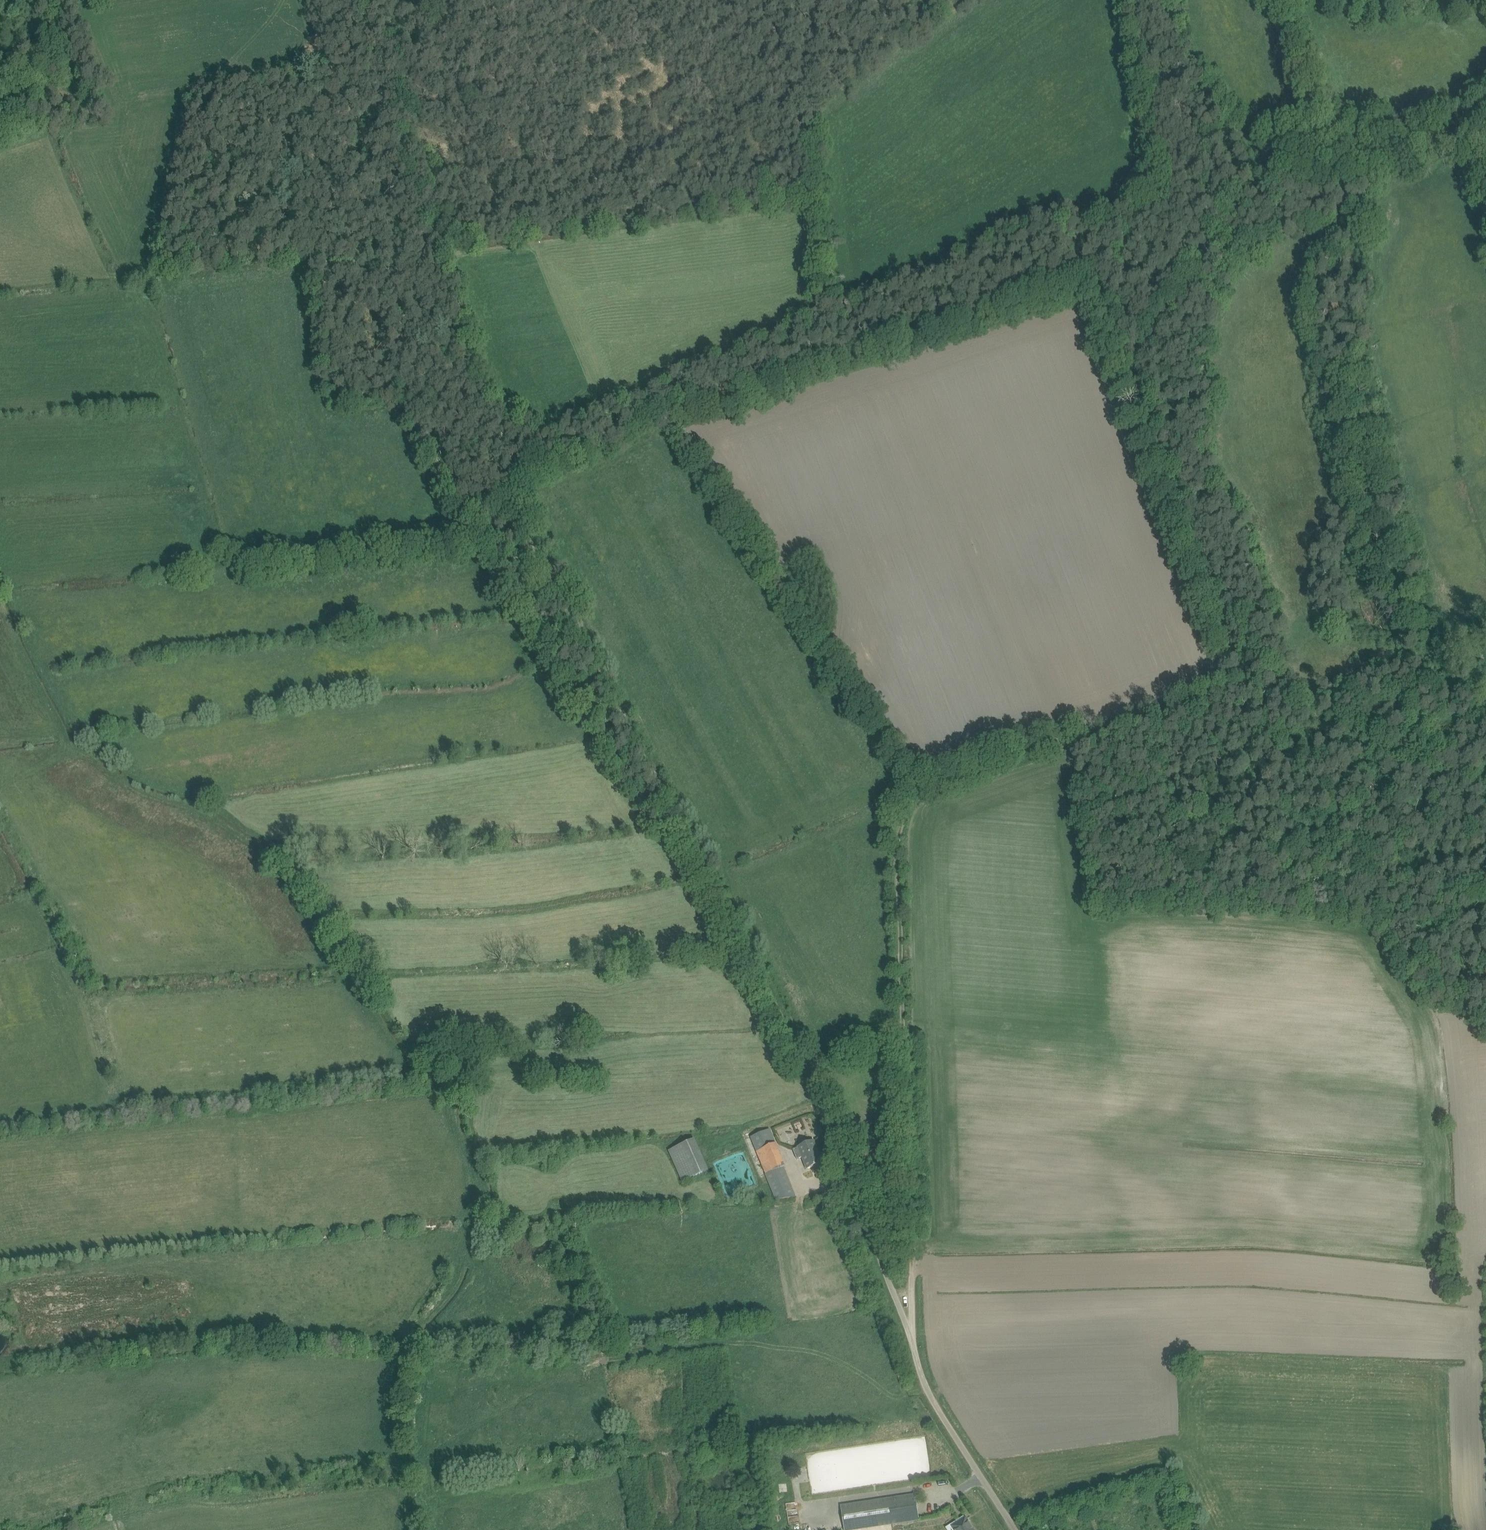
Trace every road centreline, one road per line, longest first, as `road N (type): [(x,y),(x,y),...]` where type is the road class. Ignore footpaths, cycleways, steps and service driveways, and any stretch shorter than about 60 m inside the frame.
road 1 (track): [(912,1335),(901,826),(919,795),(1243,680),(1130,368)]
road 2 (track): [(382,0),(476,357),(516,475)]
road 3 (track): [(1130,368),(1152,321),(1266,166),(1307,154),(1415,143),(1485,114)]
road 4 (unclassified): [(1015,1529),(927,1388),(820,1105)]

